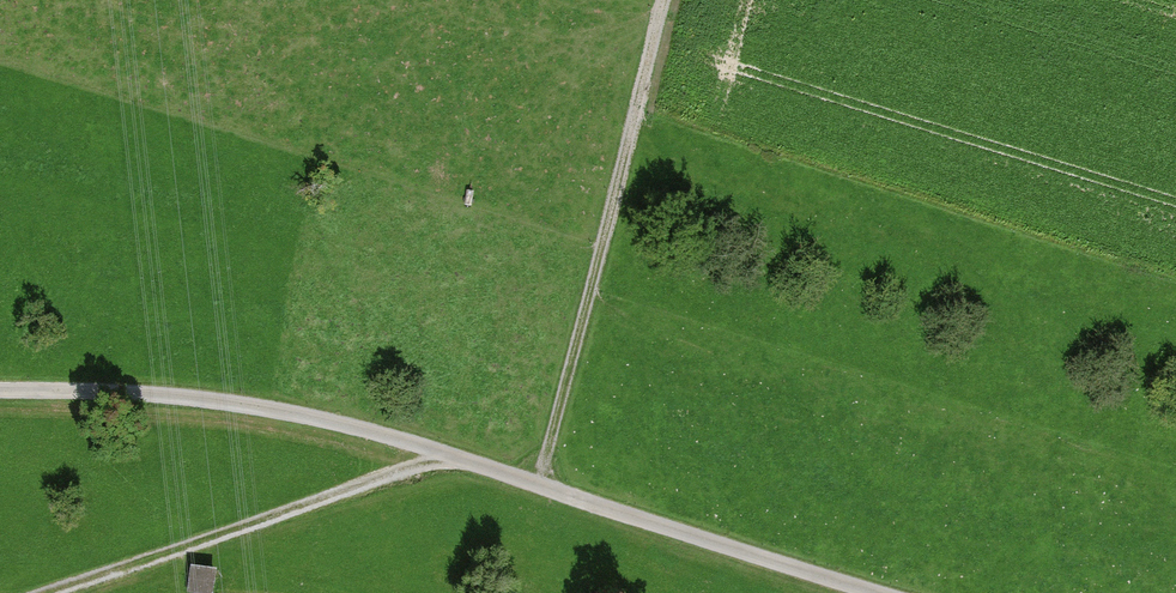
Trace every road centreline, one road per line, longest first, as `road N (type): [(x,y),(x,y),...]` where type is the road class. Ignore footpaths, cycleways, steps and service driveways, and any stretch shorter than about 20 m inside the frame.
road 1 (track): [(889,592),(361,427),(225,401),(0,391)]
road 2 (track): [(661,0),(539,483)]
road 3 (track): [(468,460),(420,464),(39,592)]

